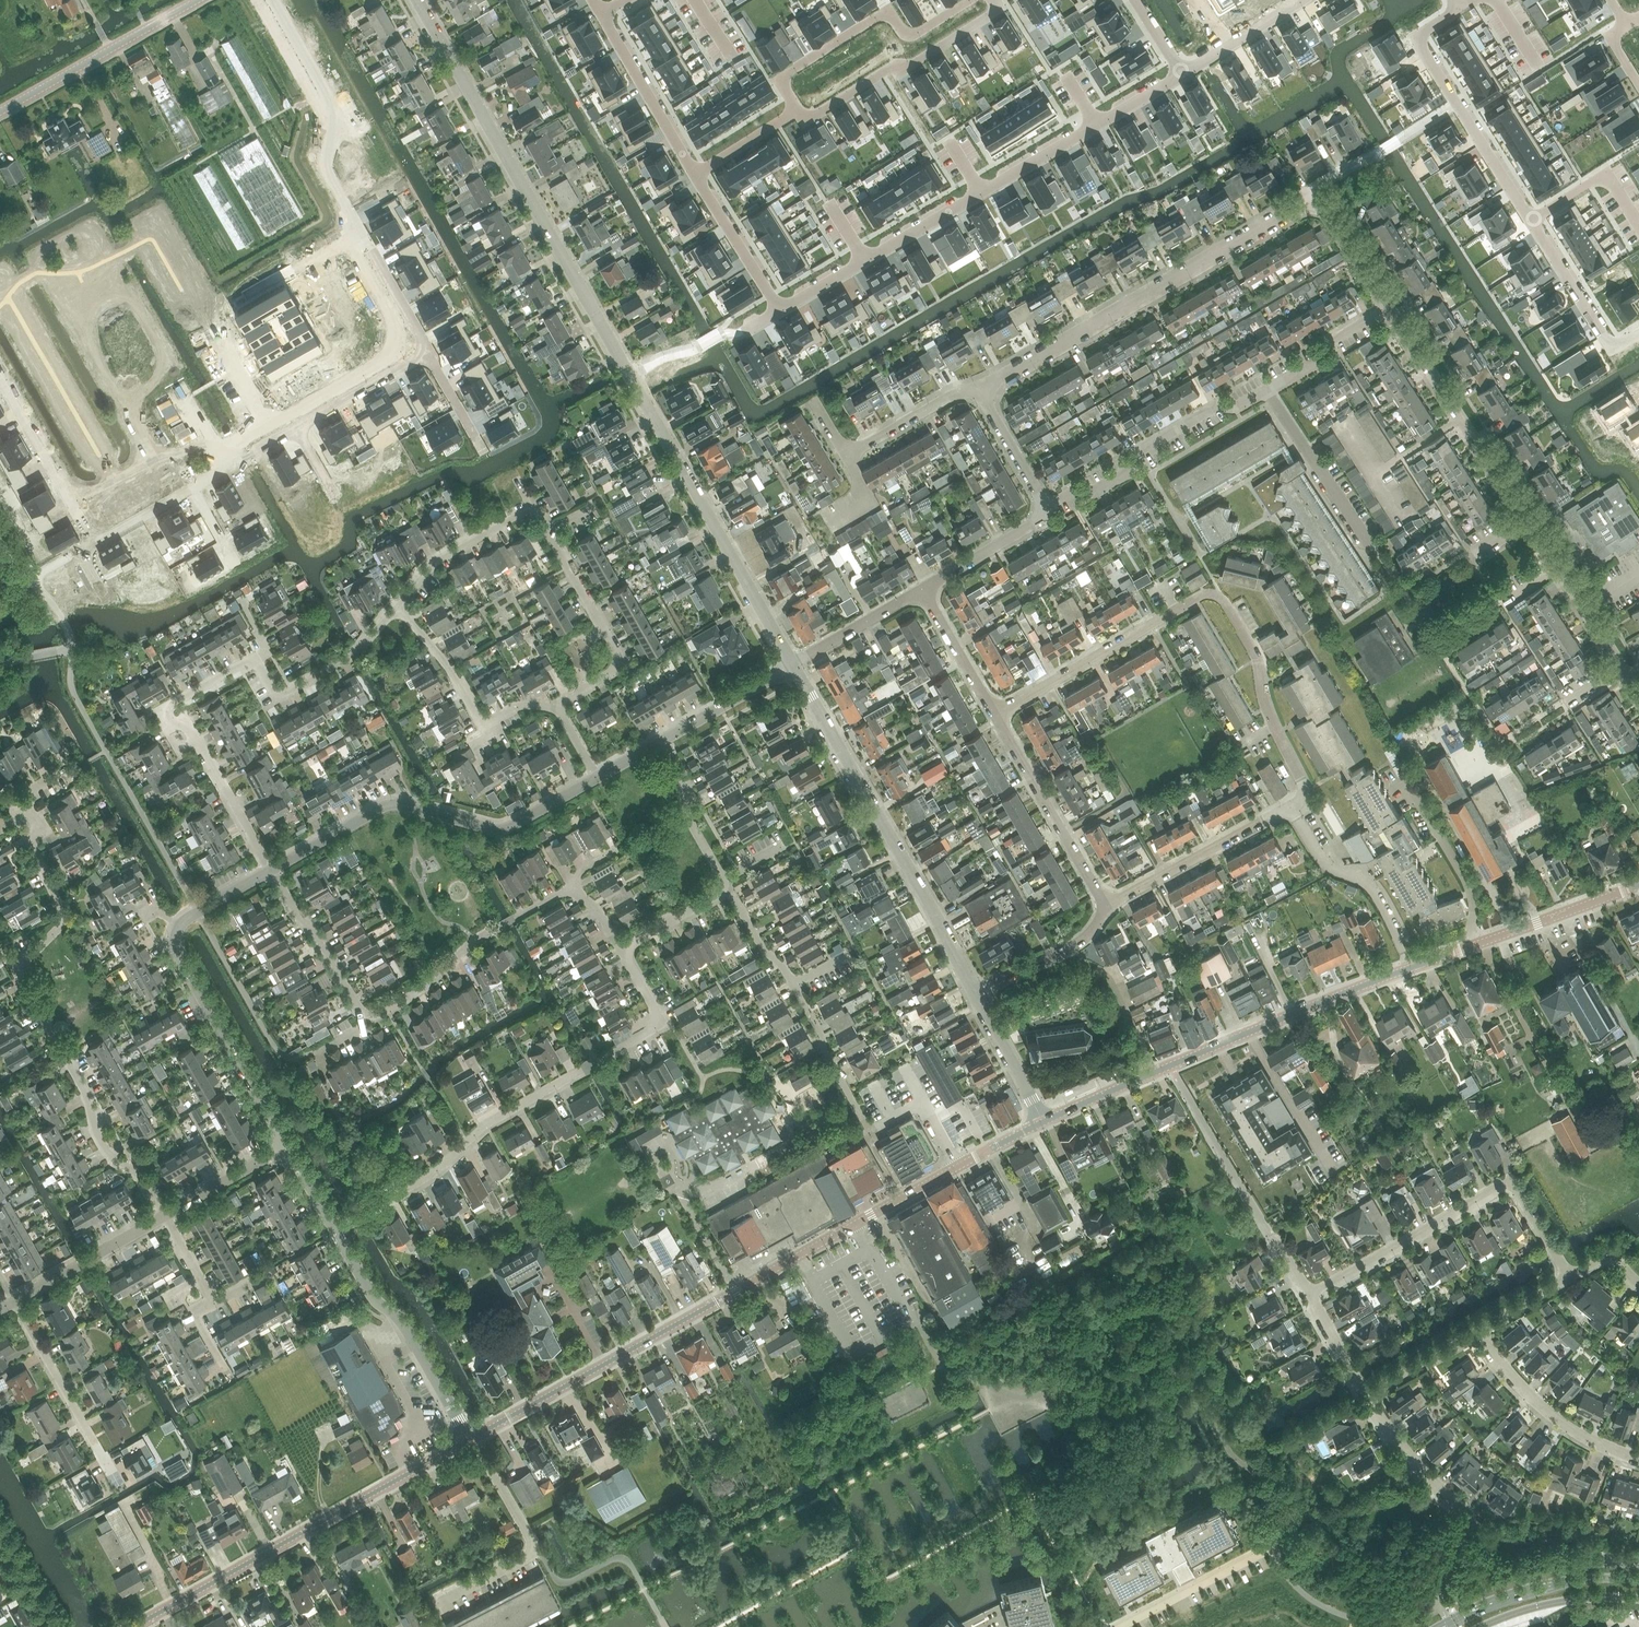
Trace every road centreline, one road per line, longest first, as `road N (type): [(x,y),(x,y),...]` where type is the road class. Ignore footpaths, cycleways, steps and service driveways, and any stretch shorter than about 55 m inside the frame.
road 1 (residential): [(793,666),(419,0)]
road 2 (unclassified): [(471,1438),(1044,1121)]
road 3 (residential): [(166,1218),(144,1178),(102,1145),(90,1100),(21,972),(63,919),(31,846),(39,827),(27,805),(35,787),(66,769)]
road 4 (residential): [(335,1229),(432,1175),(486,1124),(657,1026),(623,950)]
road 5 (residential): [(781,311),(1180,76)]
road 6 (residential): [(1613,348),(1419,43),(1424,31),(1459,8),(1454,0)]
road 7 (residential): [(560,707),(612,671),(617,656),(532,513),(521,511),(437,560),(397,607)]
road 8 (residential): [(977,386),(1294,204),(1305,199),(1327,209)]
road 9 (residential): [(422,353),(419,331),(325,169),(336,113),(273,0)]
road 10 (unclassified): [(134,1626),(471,1438)]
road 11 (residential): [(973,991),(793,666)]
road 12 (residential): [(288,1148),(175,944),(185,920),(273,871)]
road 13 (residential): [(273,871),(389,805),(506,828),(596,778)]
road 14 (residential): [(1310,1294),(1505,1184),(1517,1188),(1571,1276)]
road 15 (residential): [(501,927),(412,997),(368,1018),(273,871)]
road 16 (residential): [(273,871),(190,728),(167,715),(170,704),(253,658)]
road 17 (unclassified): [(1155,1071),(1412,968)]
road 18 (residential): [(1043,506),(1093,491),(1131,469),(1137,452),(1217,407),(1266,393)]
road 19 (residential): [(796,110),(785,89),(788,74),(874,18),(892,16),(913,34),(970,0)]
road 20 (residential): [(1525,520),(1391,307)]
road 21 (residential): [(471,1438),(407,1328),(377,1302),(335,1229)]
road 22 (residential): [(796,110),(811,117),(882,73),(918,62),(995,12),(993,0)]
road 23 (unclassified): [(1412,968),(1638,885)]
road 24 (residential): [(1290,808),(1303,786),(1266,707),(1256,655),(1217,596)]
road 25 (residential): [(471,1438),(535,1551),(441,1601)]
road 26 (unclassified): [(0,112),(197,0)]
road 27 (residential): [(560,707),(523,705),(480,717),(397,607)]
road 28 (residential): [(1102,906),(994,715)]
road 29 (residential): [(994,715),(1182,606)]
road 30 (residential): [(1102,906),(1290,808)]
road 31 (residential): [(1638,1457),(1562,1420),(1512,1374),(1480,1329)]
road 32 (residential): [(1412,968),(1378,897),(1328,866),(1290,808)]
road 33 (tertiary): [(1638,1580),(1524,1589),(1440,1626)]
road 34 (residential): [(1378,552),(1266,393)]
road 35 (residential): [(397,607),(353,655),(285,693),(275,691),(253,658)]
road 36 (residential): [(824,1045),(793,983),(723,886)]
road 37 (residential): [(106,1466),(14,1302)]
road 38 (residential): [(695,175),(601,13)]
road 39 (residential): [(0,379),(92,540)]
road 40 (residential): [(1277,1550),(1115,1626)]
road 41 (residential): [(14,1302),(166,1218)]
road 42 (residential): [(781,311),(695,175)]
road 43 (residential): [(973,991),(1082,940),(1102,906)]
road 44 (residential): [(1474,1514),(1414,1460),(1368,1396)]
road 45 (tertiary): [(1483,1626),(1576,1599),(1638,1600)]
road 46 (residential): [(723,886),(660,741)]
road 47 (residential): [(660,741),(793,666)]
road 48 (residential): [(1266,393),(1391,307)]
road 49 (residential): [(922,590),(1032,525),(1043,506)]
road 50 (residential): [(793,666),(922,590)]
road 51 (residential): [(845,456),(977,386)]
road 52 (residential): [(1044,1121),(973,991)]
road 53 (residential): [(296,428),(422,353)]
road 54 (residential): [(1180,76),(1303,0)]
road 55 (residential): [(994,715),(922,590)]
road 56 (residential): [(166,1218),(288,1148)]
road 57 (residential): [(1043,506),(977,386)]
road 58 (residential): [(1368,1396),(1480,1329)]
road 59 (unclassified): [(1044,1121),(1155,1071)]
road 60 (residential): [(623,950),(723,886)]

